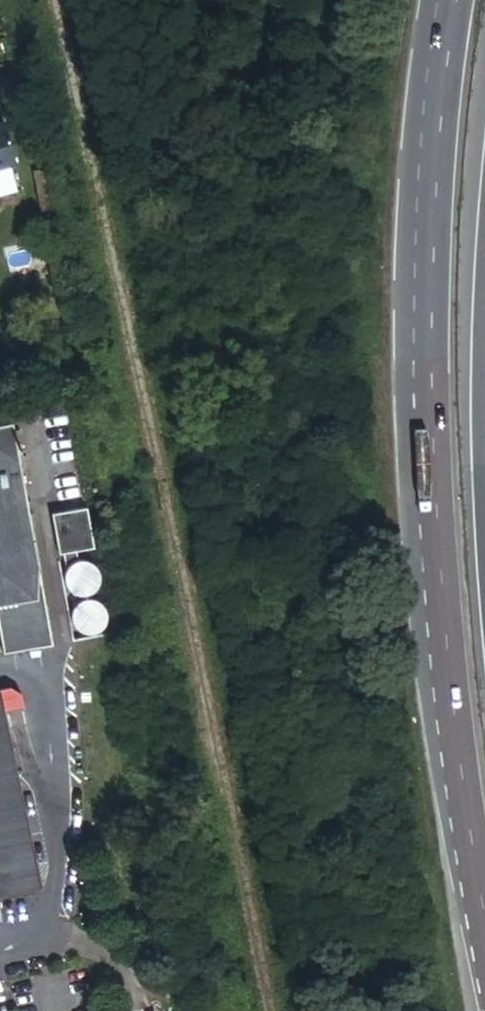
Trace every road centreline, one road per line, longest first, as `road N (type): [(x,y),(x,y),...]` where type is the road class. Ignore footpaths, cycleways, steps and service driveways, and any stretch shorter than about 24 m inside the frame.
road 1 (trunk): [(456,0),(434,190),(434,498),(459,768),(484,932)]

